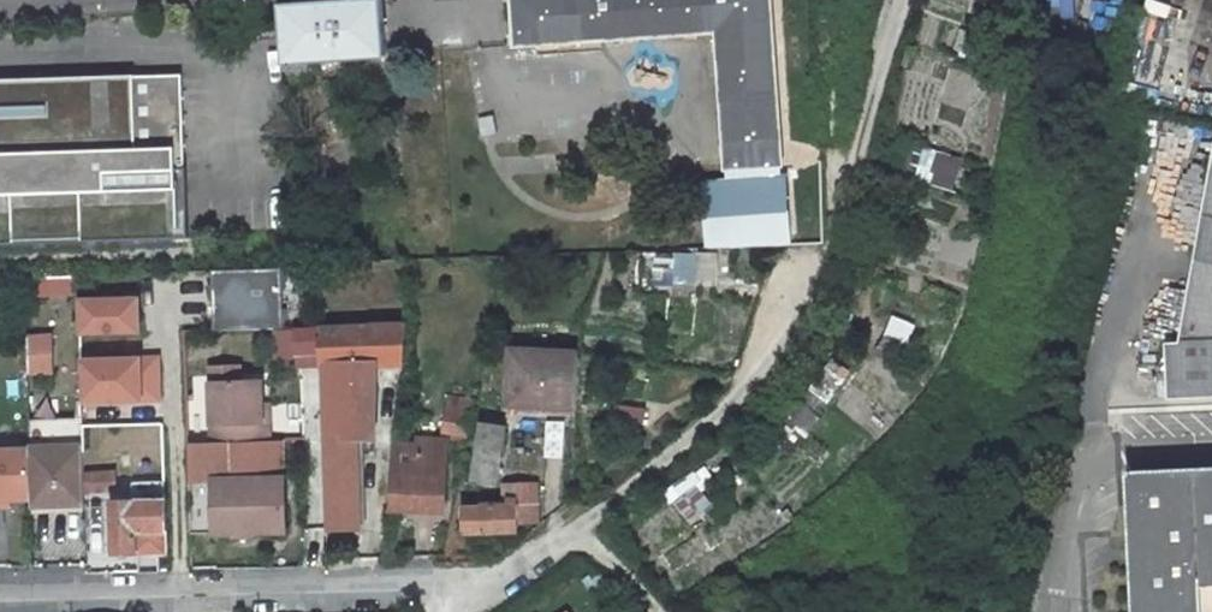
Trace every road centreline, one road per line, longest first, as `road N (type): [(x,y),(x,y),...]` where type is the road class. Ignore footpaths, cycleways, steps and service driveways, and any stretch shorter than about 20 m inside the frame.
road 1 (residential): [(502,583),(656,471),(765,373),(820,289),(886,68)]
road 2 (residential): [(502,583),(0,596)]

